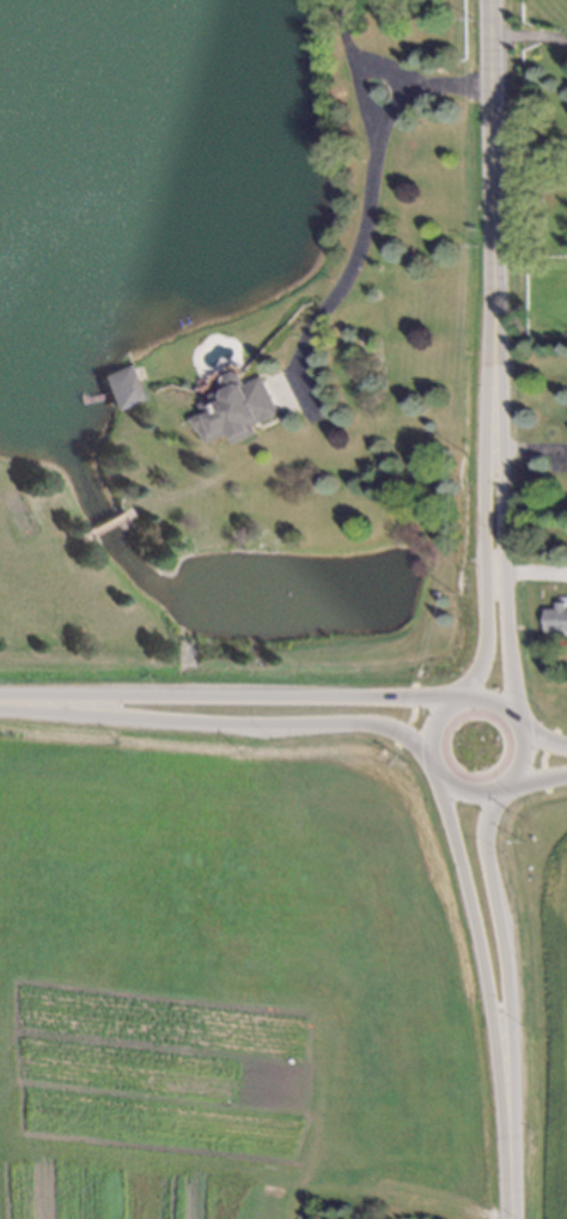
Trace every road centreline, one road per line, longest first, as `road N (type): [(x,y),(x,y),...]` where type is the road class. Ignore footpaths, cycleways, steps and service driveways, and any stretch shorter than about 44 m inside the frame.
road 1 (tertiary): [(461,701),(0,695)]
road 2 (tertiary): [(0,710),(257,726),(360,720),(392,726),(428,757)]
road 3 (tertiary): [(514,722),(489,283)]
road 4 (tertiary): [(489,283),(481,621),(461,701)]
road 5 (tertiary): [(432,768),(478,965),(504,1146)]
road 6 (tertiary): [(504,1146),(505,1008),(481,823),(496,787)]
road 7 (tertiary): [(505,781),(520,742),(508,714),(471,698),(443,709),(426,746),(438,776),(476,793),(505,781)]
road 8 (tertiary): [(485,0),(489,283)]

